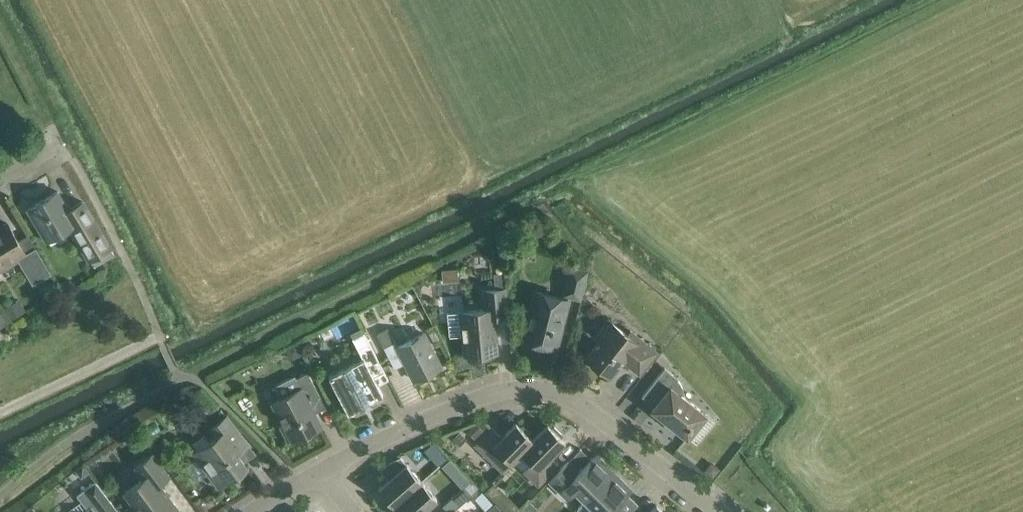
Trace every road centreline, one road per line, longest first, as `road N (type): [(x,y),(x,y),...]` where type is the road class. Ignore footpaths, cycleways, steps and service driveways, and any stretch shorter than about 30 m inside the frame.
road 1 (residential): [(322,471),(498,392),(548,390),(602,417),(720,511)]

